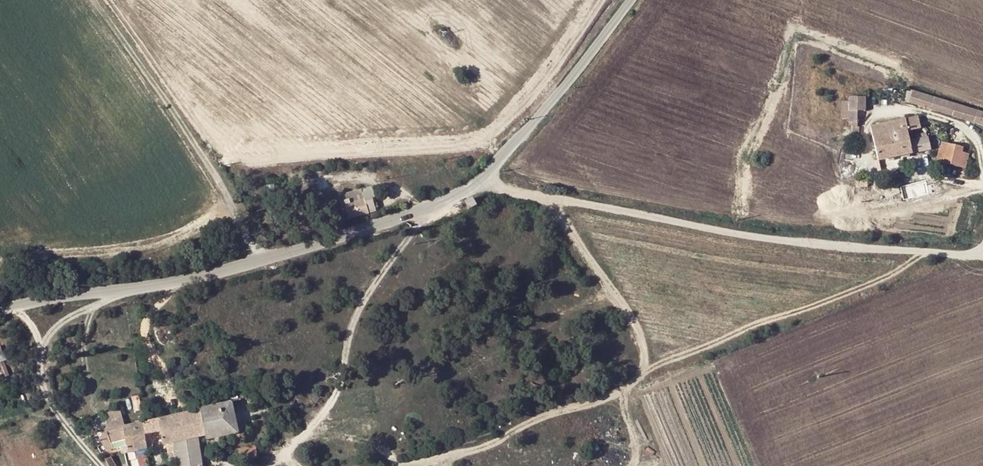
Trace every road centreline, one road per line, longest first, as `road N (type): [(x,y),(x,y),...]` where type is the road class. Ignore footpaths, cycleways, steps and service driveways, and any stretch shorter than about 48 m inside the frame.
road 1 (residential): [(413,465),(508,440),(568,407),(617,396),(635,375),(640,359),(626,324),(531,191)]
road 2 (unclassified): [(982,258),(769,239),(531,191)]
road 3 (track): [(273,257),(227,209),(187,133),(91,0)]
road 4 (unclassified): [(425,213),(128,290)]
road 5 (unclassified): [(425,213),(345,336),(304,432),(279,459)]
road 6 (unclassified): [(628,0),(481,179)]
road 7 (residential): [(39,344),(44,407),(91,465)]
road 8 (unclassified): [(128,290),(1,306)]

